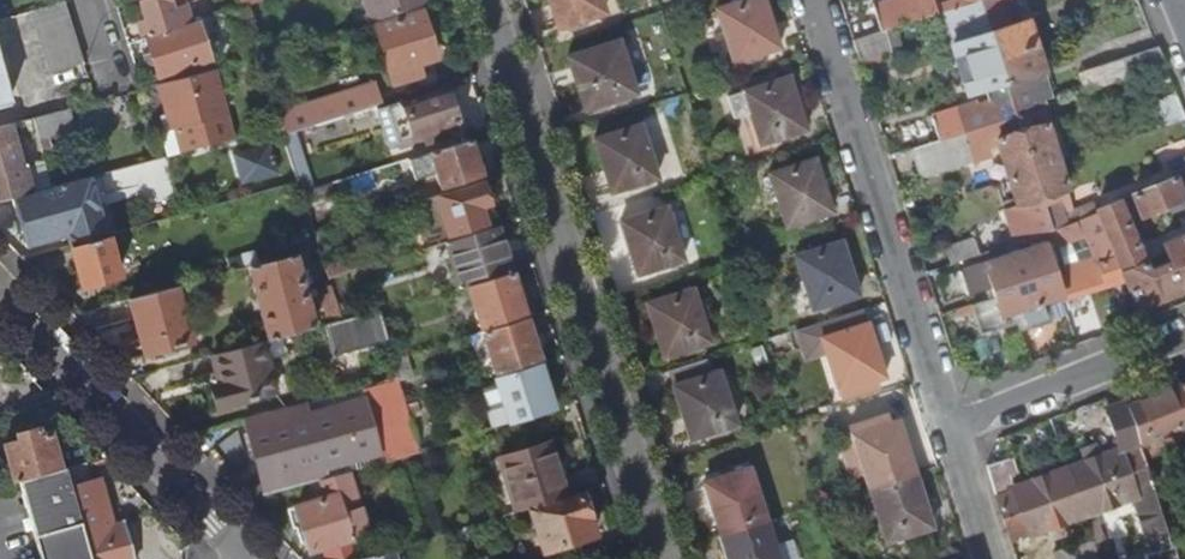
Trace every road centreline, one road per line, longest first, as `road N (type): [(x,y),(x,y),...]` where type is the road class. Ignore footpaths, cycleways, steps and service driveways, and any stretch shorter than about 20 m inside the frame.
road 1 (residential): [(487,0),(660,558)]
road 2 (residential): [(811,0),(945,422)]
road 3 (residential): [(244,558),(10,304)]
road 4 (residential): [(1184,333),(945,422)]
road 5 (residential): [(945,422),(986,558)]

